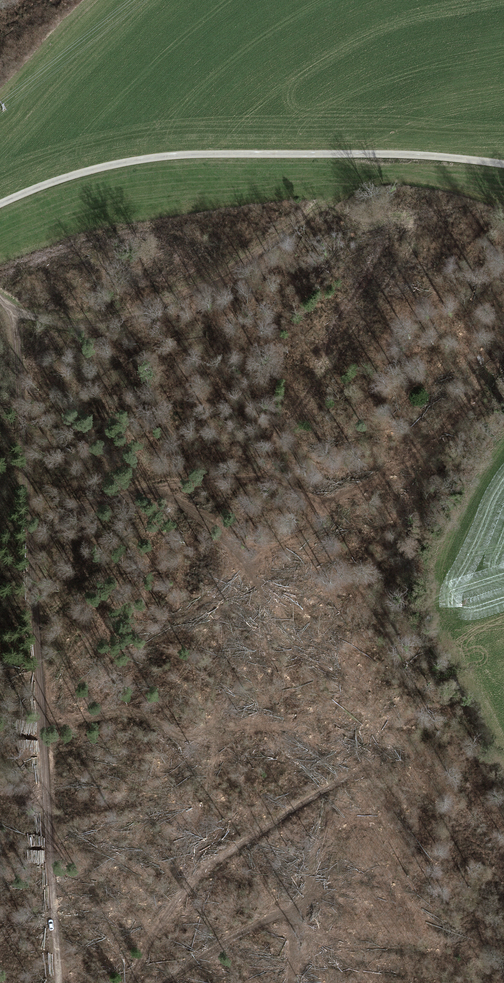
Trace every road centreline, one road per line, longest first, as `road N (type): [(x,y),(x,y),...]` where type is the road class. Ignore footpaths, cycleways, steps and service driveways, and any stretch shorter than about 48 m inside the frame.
road 1 (track): [(13,310),(60,982)]
road 2 (unclassified): [(0,206),(87,173),(187,156),(503,165)]
road 3 (track): [(0,300),(49,322),(134,312),(224,273),(323,204)]
road 4 (track): [(128,982),(191,882),(342,779)]
road 5 (track): [(298,906),(163,982)]

